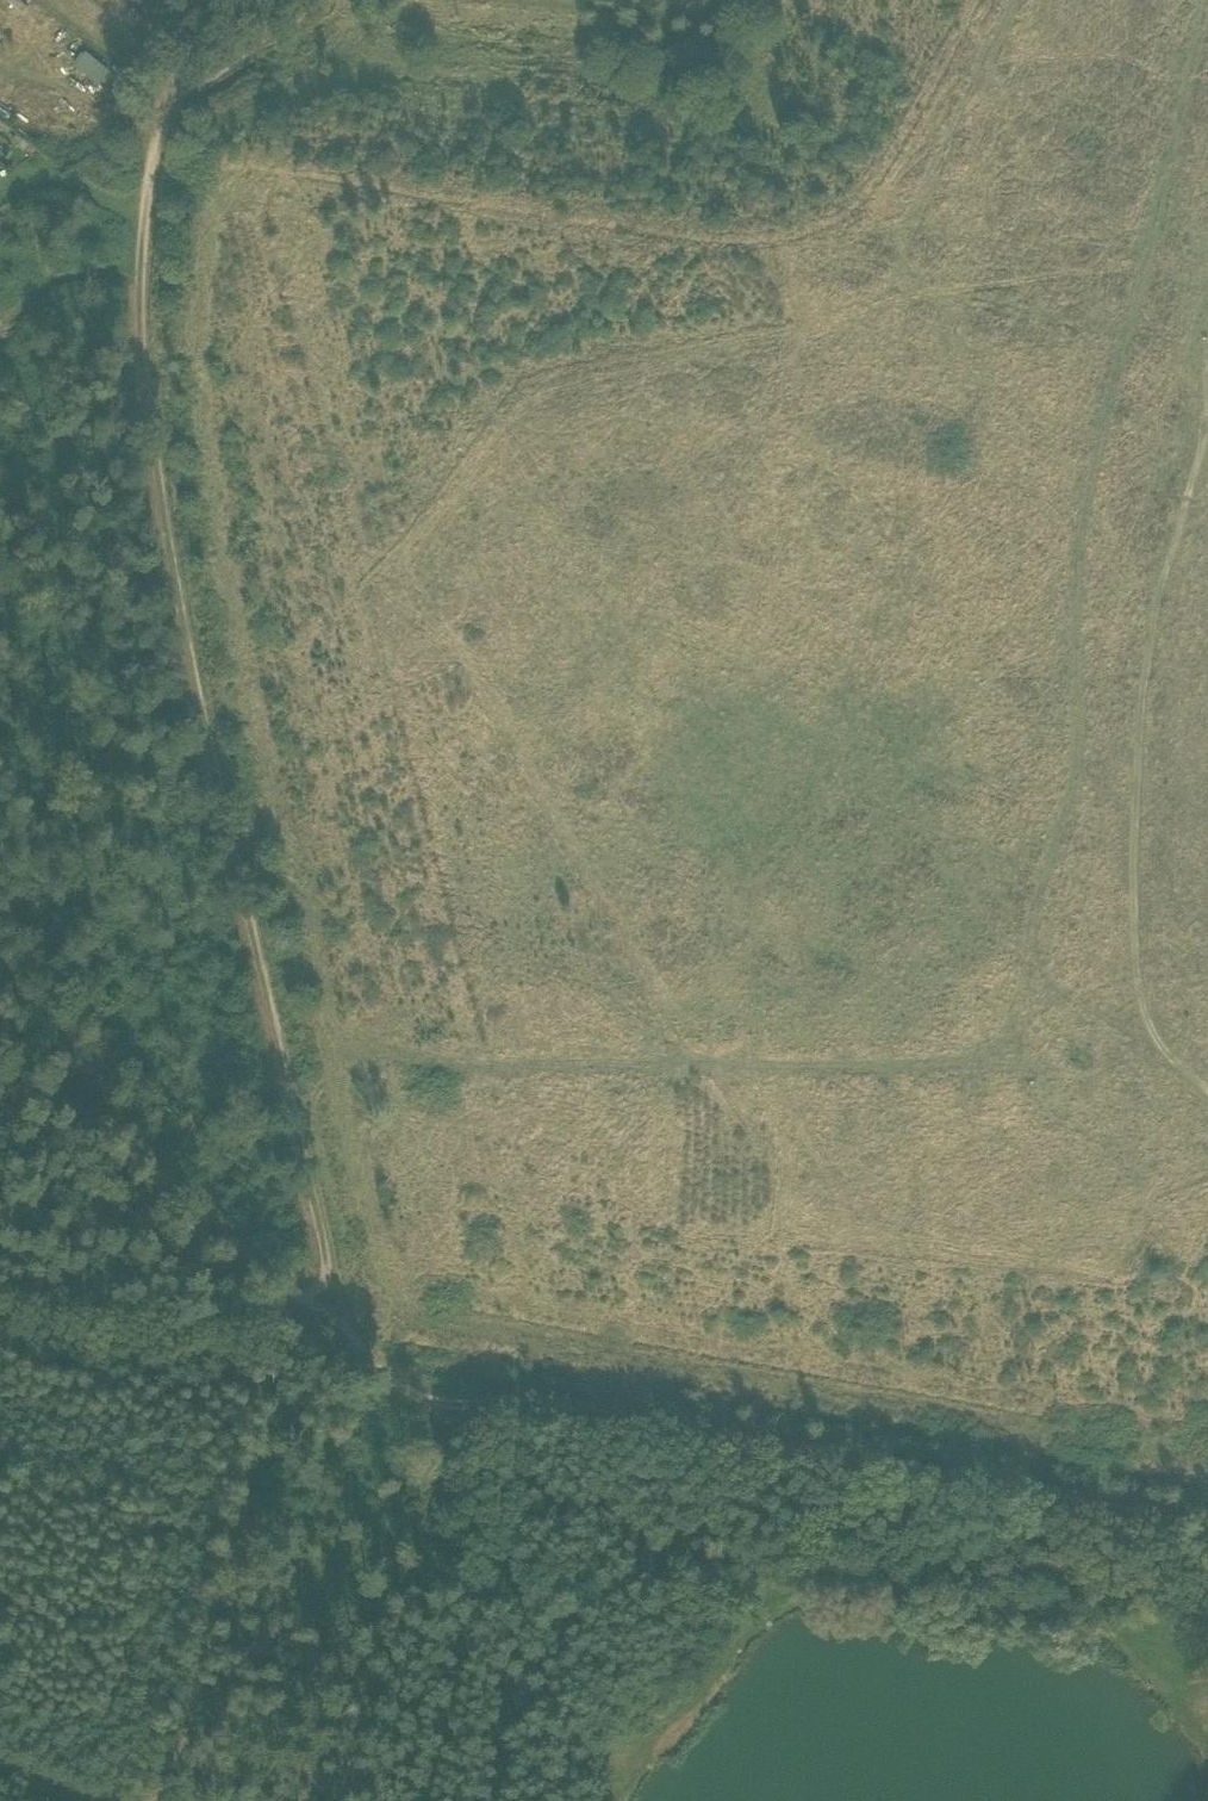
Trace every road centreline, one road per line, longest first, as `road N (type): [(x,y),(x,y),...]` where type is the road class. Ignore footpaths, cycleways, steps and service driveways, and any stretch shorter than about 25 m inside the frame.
road 1 (track): [(171,101),(154,135),(143,263),(140,347),(153,460),(205,734),(334,1302)]
road 2 (track): [(435,1410),(549,1405),(1207,1531)]
road 3 (track): [(305,1312),(0,983)]
road 4 (track): [(435,1410),(435,1486),(339,1800)]
road 5 (track): [(334,1302),(347,1336),(435,1410)]

